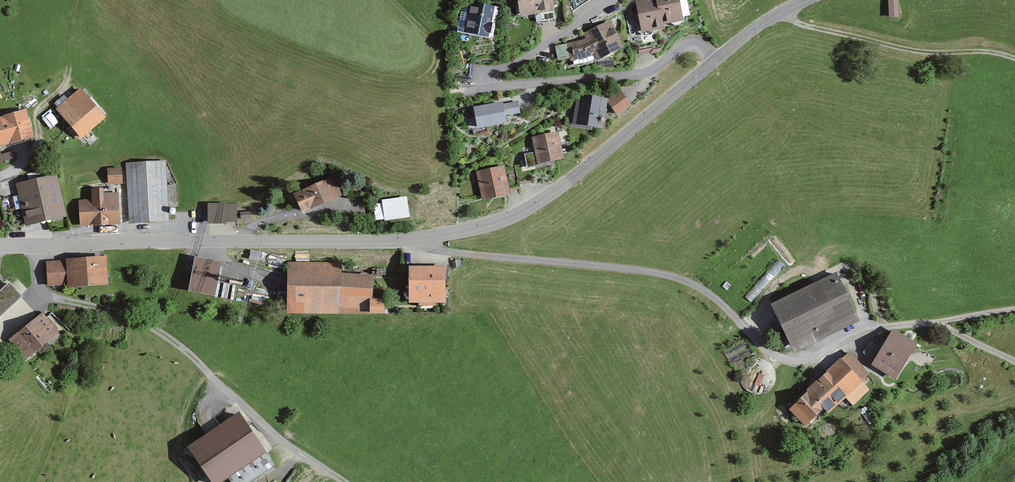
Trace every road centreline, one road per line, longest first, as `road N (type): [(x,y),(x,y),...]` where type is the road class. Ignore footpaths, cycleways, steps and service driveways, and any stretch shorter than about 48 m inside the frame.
road 1 (tertiary): [(720,58),(514,218),(414,244),(233,243)]
road 2 (residential): [(304,457),(170,340),(120,314),(44,293),(38,245)]
road 3 (residential): [(491,87),(642,76),(688,43),(720,58)]
road 4 (track): [(1014,59),(868,40),(783,11)]
road 5 (track): [(870,329),(848,279),(809,269),(785,278),(746,331)]
road 6 (tertiary): [(199,242),(38,245)]
road 7 (residential): [(491,87),(491,77),(616,0)]
road 8 (track): [(1014,311),(874,327)]
road 9 (residential): [(345,207),(259,224),(233,243)]

